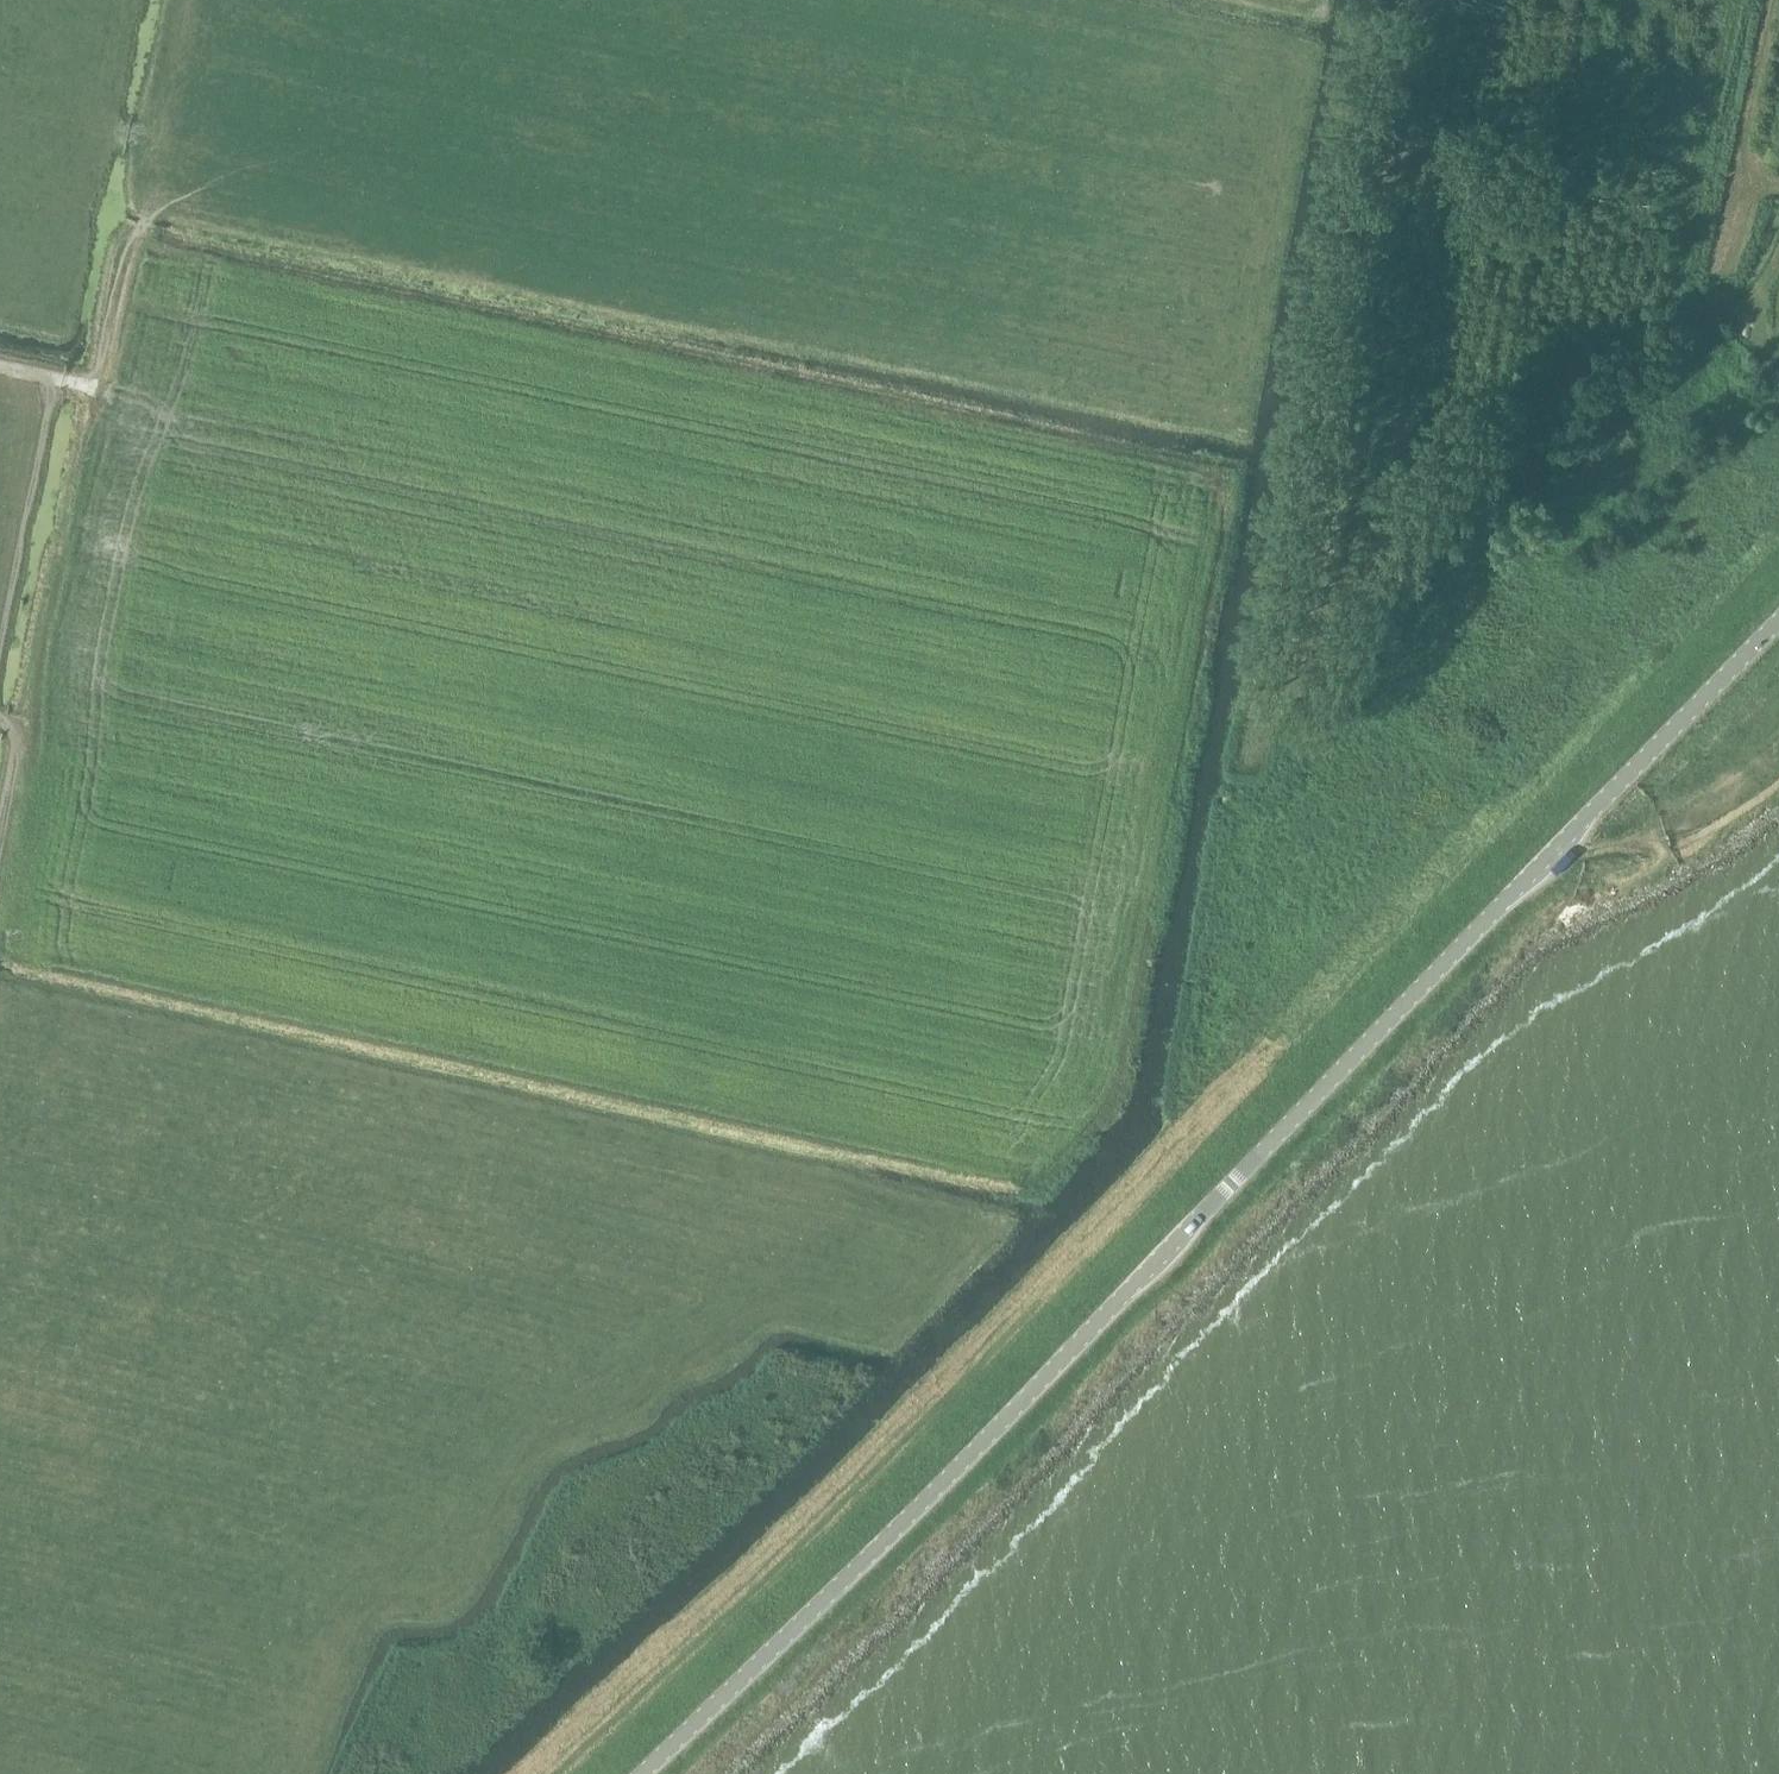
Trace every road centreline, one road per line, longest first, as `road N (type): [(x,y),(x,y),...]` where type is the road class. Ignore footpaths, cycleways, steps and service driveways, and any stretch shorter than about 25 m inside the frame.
road 1 (tertiary): [(645,1773),(915,1511),(1778,621)]
road 2 (track): [(190,0),(153,199),(94,393),(55,385),(0,651)]
road 3 (track): [(0,714),(21,730),(0,847)]

